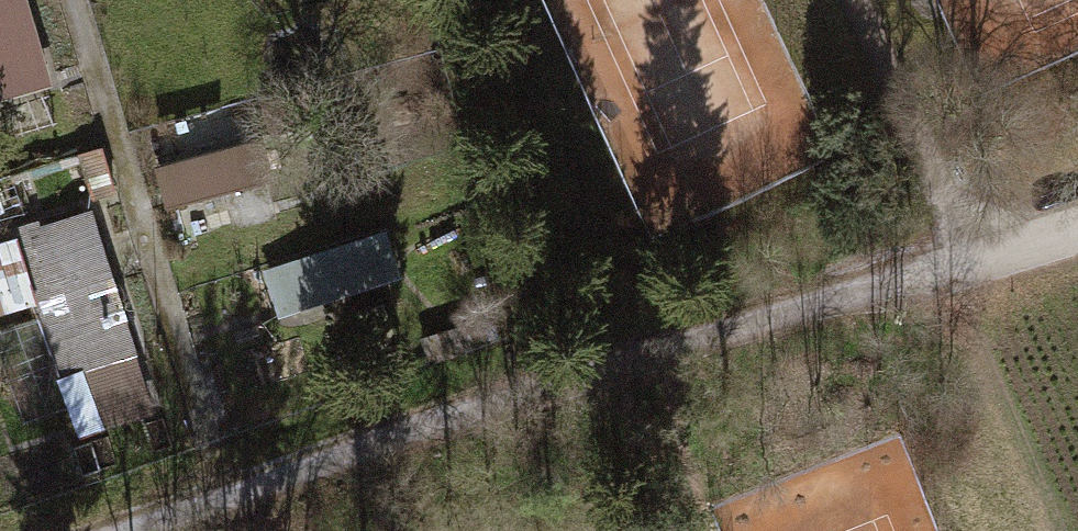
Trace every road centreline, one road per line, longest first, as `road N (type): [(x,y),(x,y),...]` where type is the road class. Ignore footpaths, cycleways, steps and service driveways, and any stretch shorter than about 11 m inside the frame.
road 1 (track): [(892,285),(808,300),(512,395),(138,530)]
road 2 (residential): [(1077,222),(892,285)]

